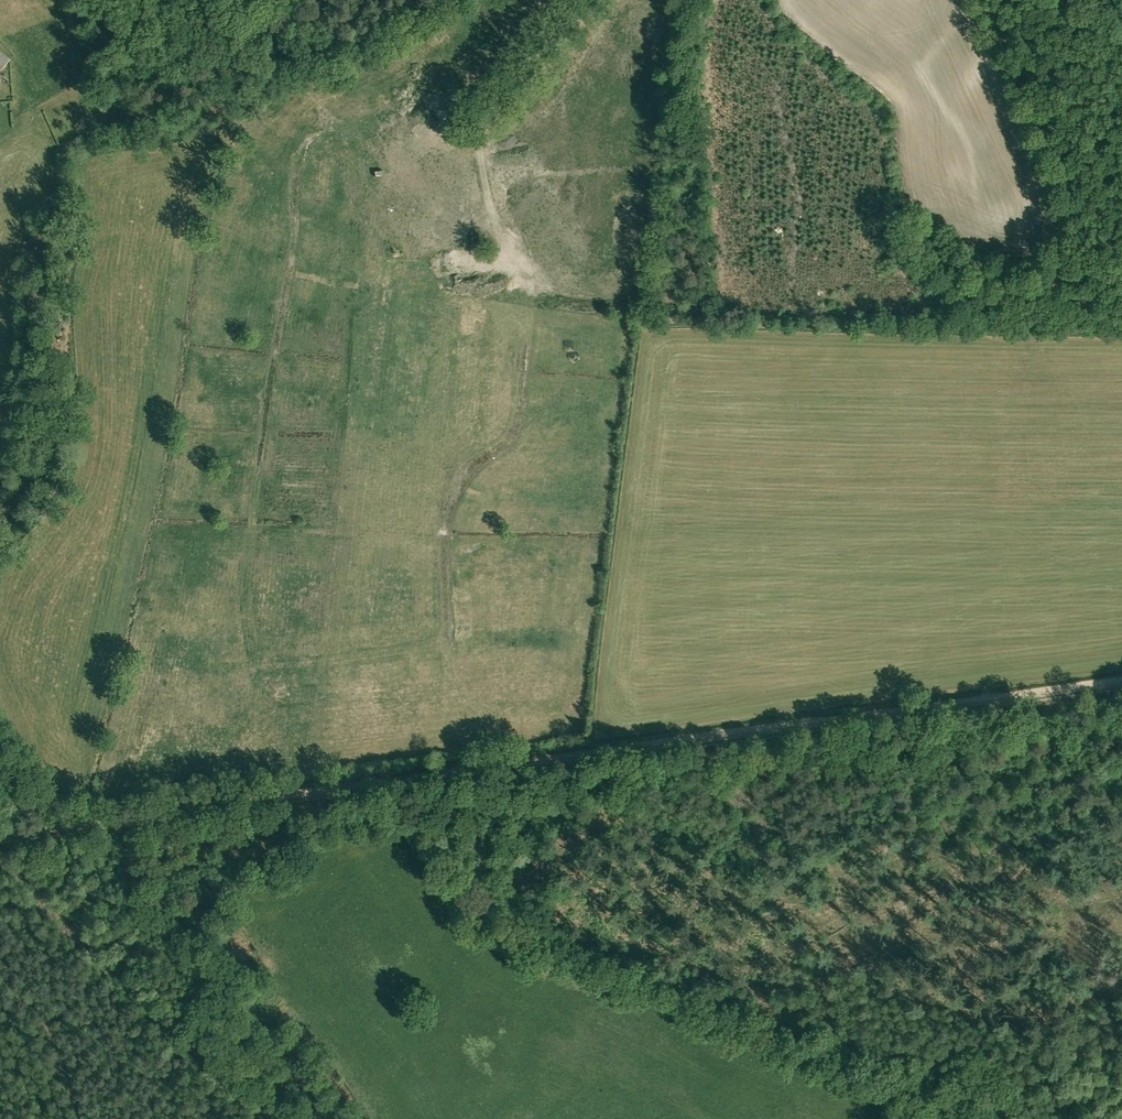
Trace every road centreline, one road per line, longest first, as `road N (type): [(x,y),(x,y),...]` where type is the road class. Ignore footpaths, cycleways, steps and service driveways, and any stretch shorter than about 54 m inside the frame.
road 1 (track): [(0,834),(1121,683)]

